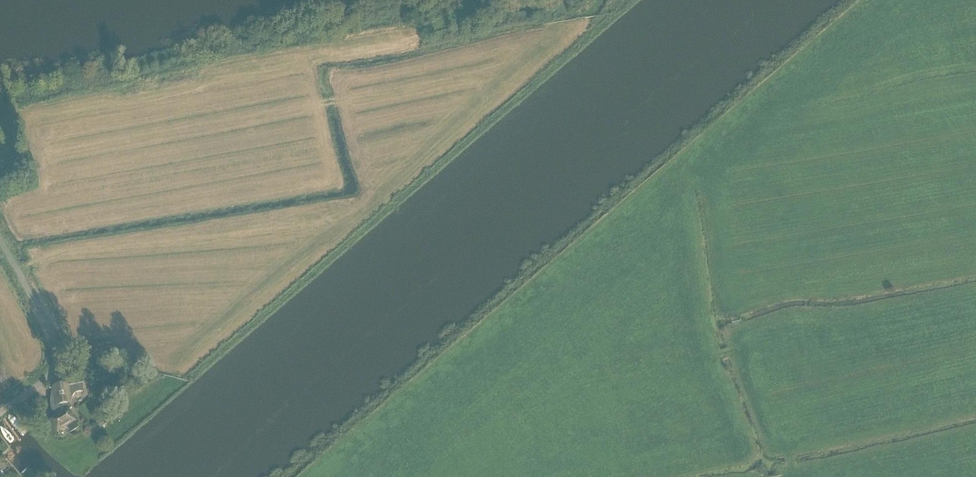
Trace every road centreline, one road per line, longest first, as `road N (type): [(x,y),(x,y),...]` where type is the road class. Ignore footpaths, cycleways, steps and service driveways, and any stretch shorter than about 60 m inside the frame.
road 1 (residential): [(0,413),(53,374),(59,357),(0,241)]

